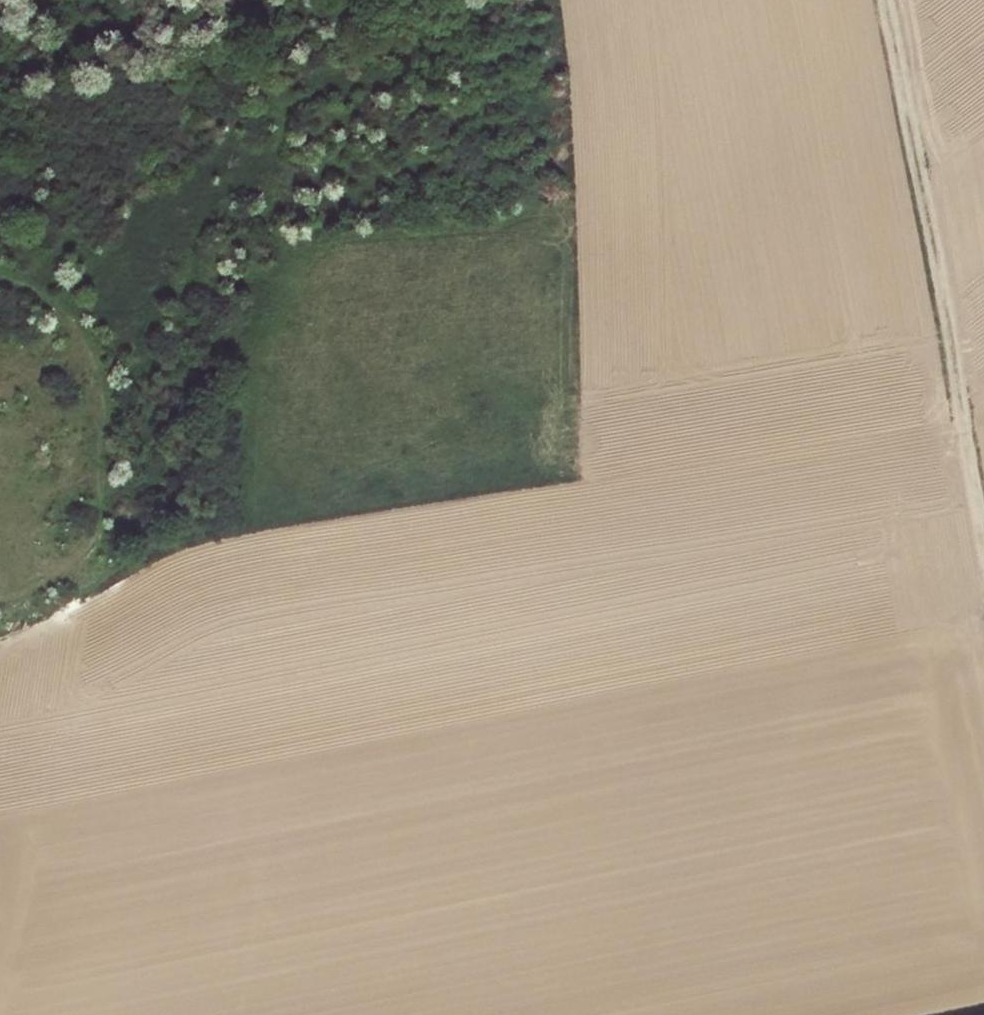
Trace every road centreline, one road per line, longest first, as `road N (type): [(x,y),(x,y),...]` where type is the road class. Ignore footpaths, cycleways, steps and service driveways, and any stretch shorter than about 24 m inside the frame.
road 1 (track): [(983,533),(885,0)]

